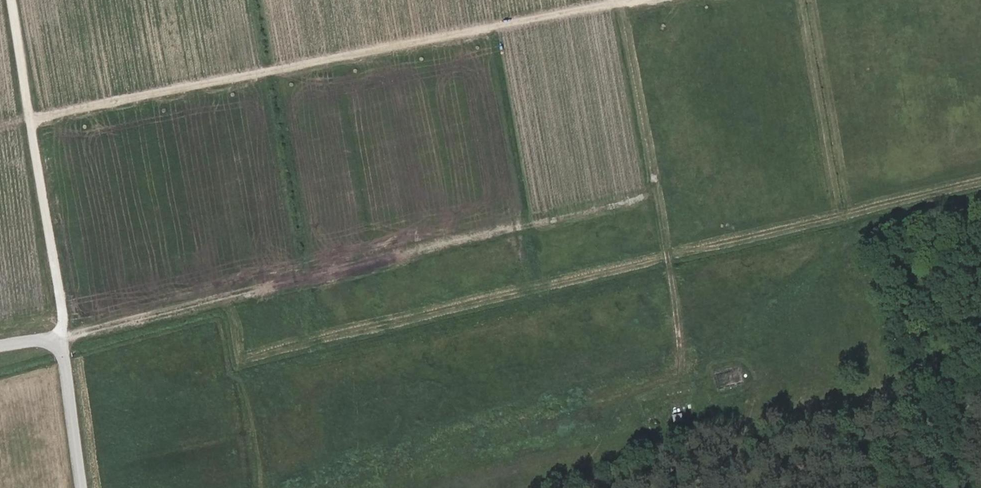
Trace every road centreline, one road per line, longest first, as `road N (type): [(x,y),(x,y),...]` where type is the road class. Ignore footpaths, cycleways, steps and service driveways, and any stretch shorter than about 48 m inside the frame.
road 1 (track): [(980,173),(667,245),(678,359),(612,452),(501,481),(502,487)]
road 2 (track): [(667,245),(657,194),(62,339)]
road 3 (track): [(0,125),(630,0)]
road 4 (track): [(10,0),(62,339)]
road 5 (track): [(256,0),(307,280)]
road 6 (track): [(619,0),(657,194)]

